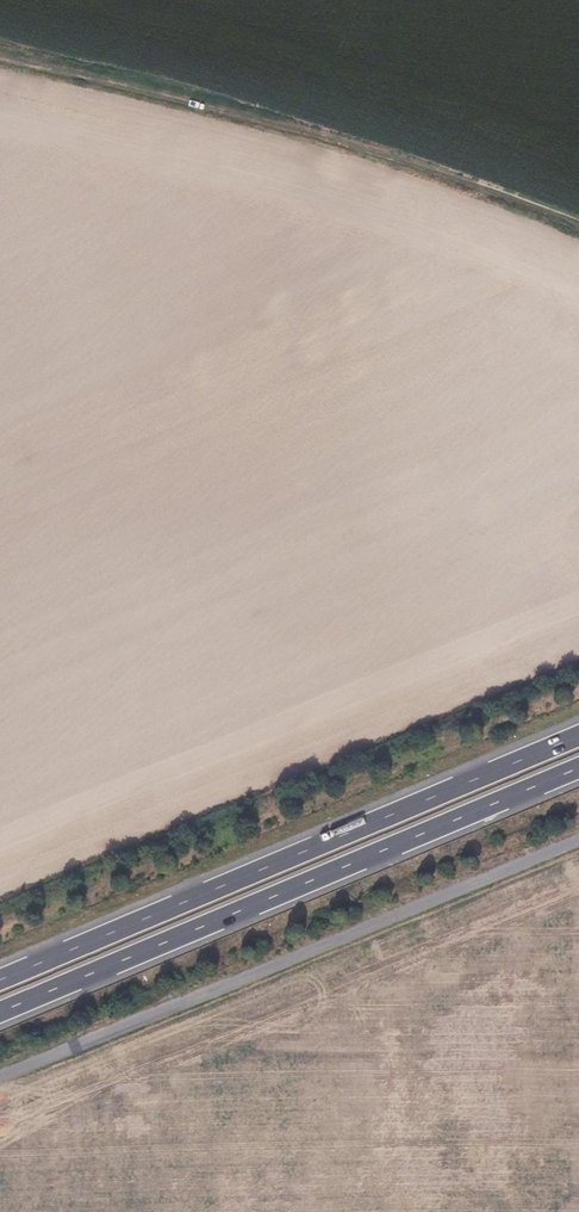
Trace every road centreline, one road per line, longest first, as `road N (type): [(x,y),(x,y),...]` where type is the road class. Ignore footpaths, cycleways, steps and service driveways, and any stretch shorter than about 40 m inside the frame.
road 1 (trunk): [(0,1012),(578,768)]
road 2 (trunk): [(578,737),(0,980)]
road 3 (track): [(0,60),(310,139),(578,231)]

